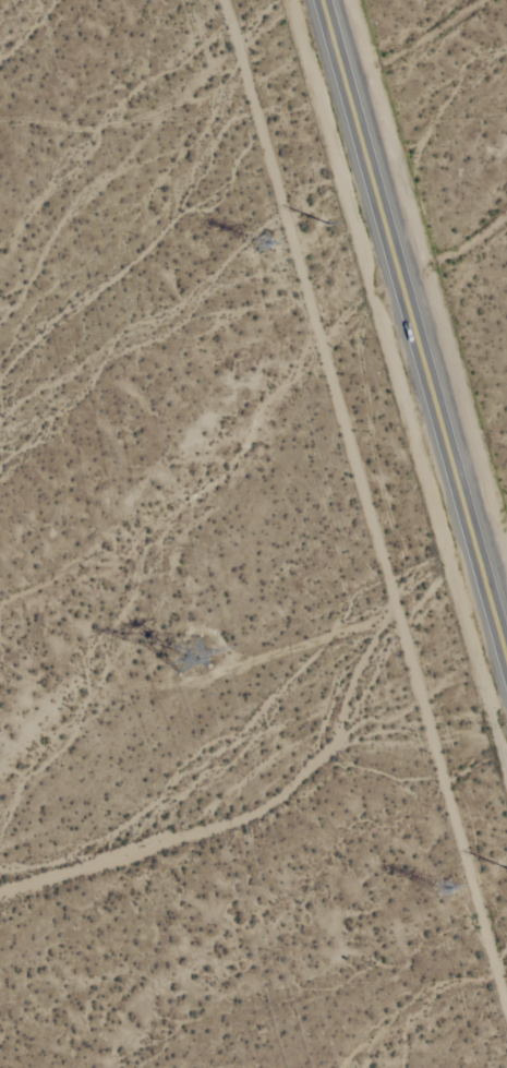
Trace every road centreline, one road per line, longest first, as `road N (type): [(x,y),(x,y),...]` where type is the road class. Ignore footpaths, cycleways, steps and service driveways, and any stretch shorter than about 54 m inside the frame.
road 1 (track): [(222,0),(506,1016)]
road 2 (trunk): [(506,670),(322,0)]

